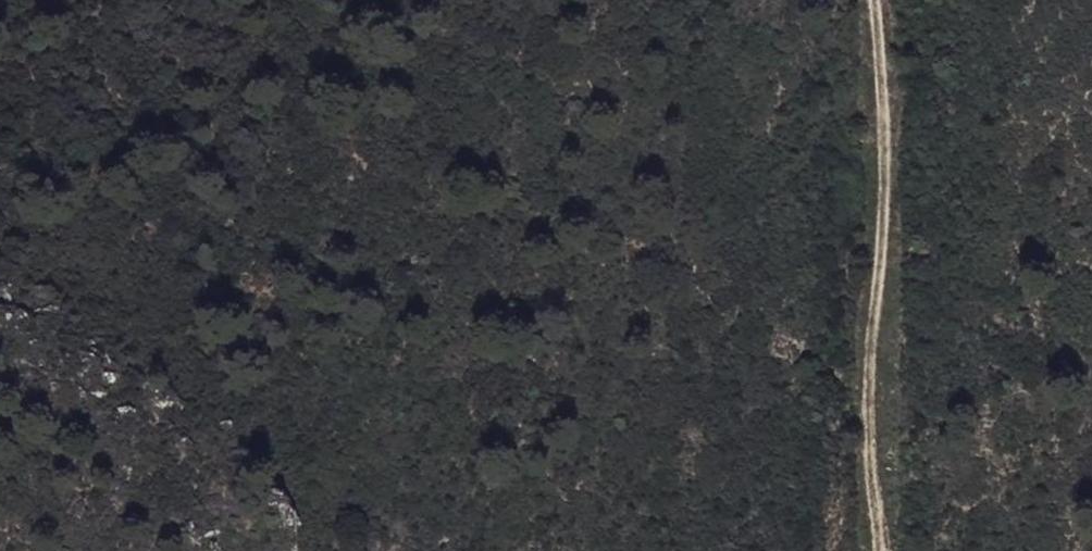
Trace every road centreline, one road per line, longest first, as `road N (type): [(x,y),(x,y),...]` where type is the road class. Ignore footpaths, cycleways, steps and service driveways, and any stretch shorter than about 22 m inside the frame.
road 1 (track): [(876,550),(869,339),(881,199),(871,0)]

